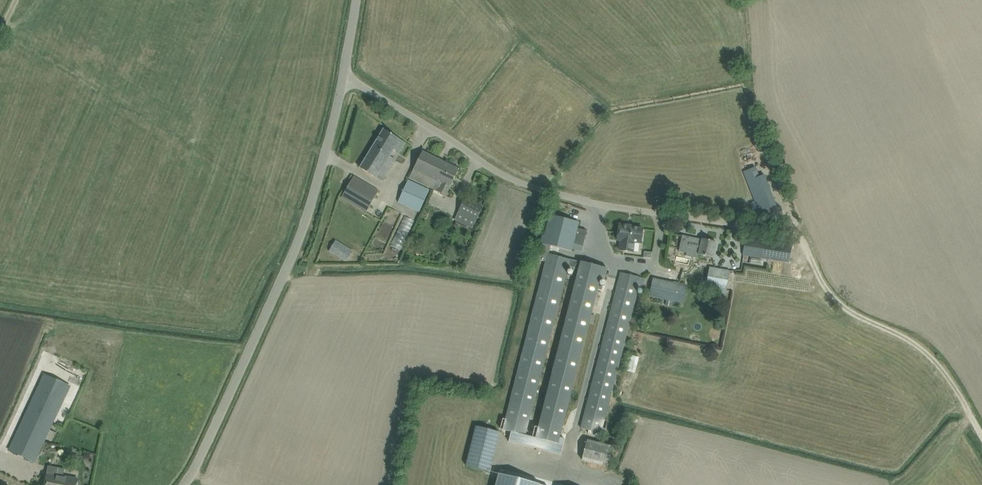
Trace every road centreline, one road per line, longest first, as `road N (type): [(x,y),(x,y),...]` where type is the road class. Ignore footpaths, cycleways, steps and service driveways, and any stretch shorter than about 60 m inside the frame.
road 1 (unclassified): [(798,242),(565,194),(504,174),(381,95),(345,81)]
road 2 (unclassified): [(186,484),(292,276),(345,81)]
road 3 (track): [(798,242),(827,293),(936,362),(981,435)]

